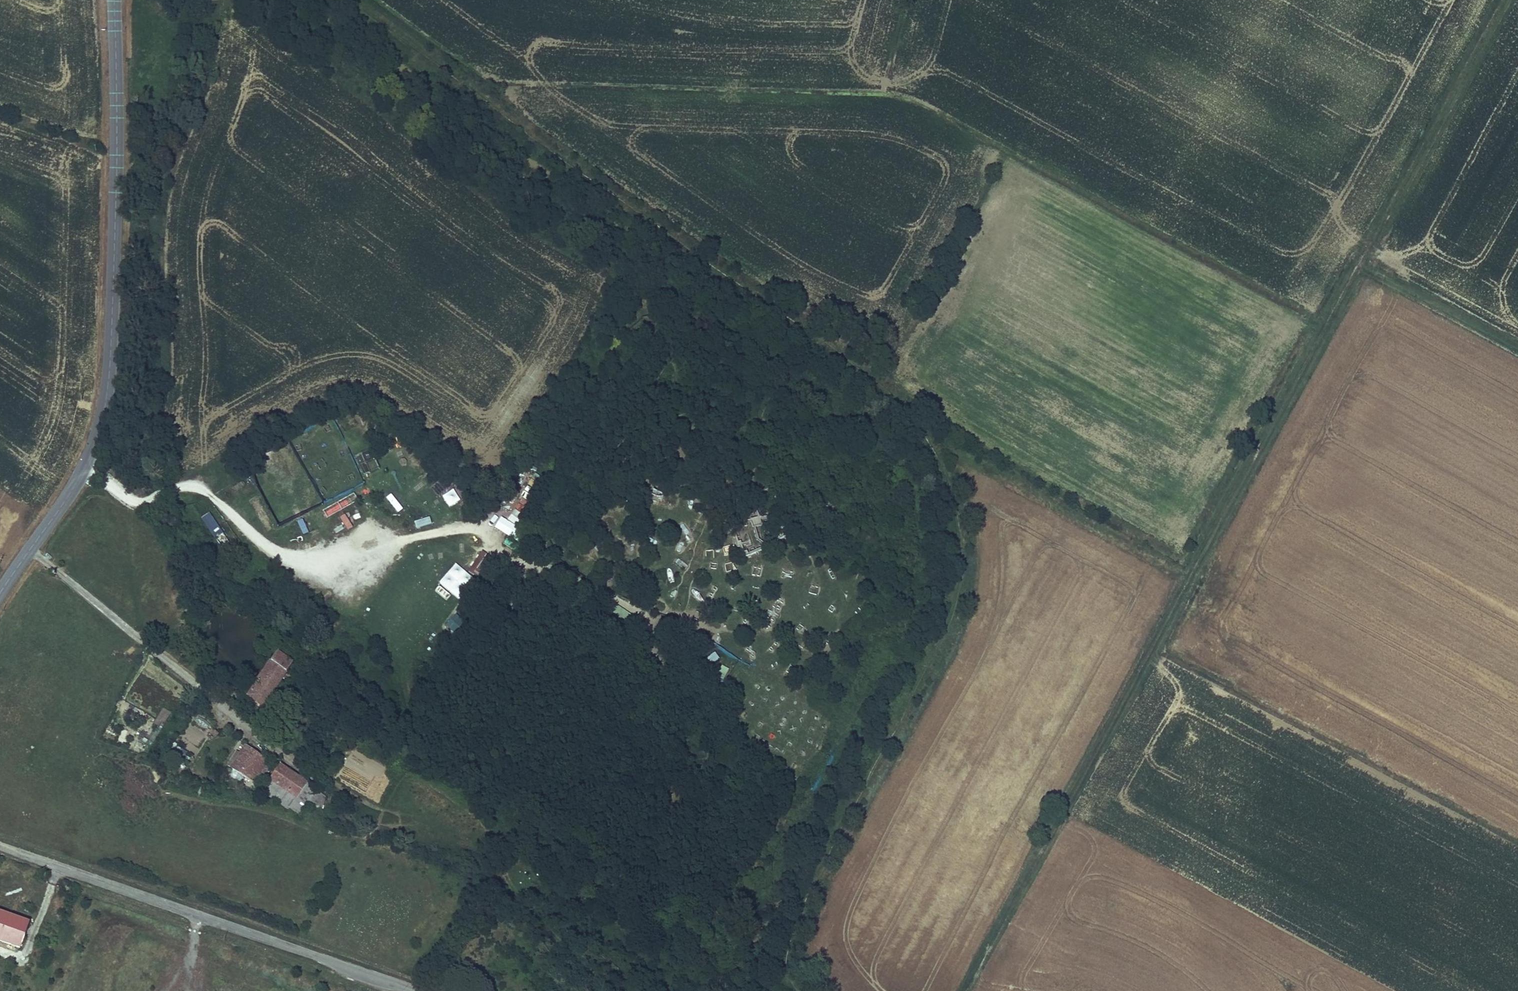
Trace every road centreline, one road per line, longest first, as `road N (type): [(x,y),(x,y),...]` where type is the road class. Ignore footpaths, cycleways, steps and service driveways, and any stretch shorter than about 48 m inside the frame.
road 1 (track): [(965,990),(1503,0)]
road 2 (tertiary): [(114,0),(117,165),(104,416),(76,484),(0,593)]
road 3 (unclassified): [(420,990),(0,846)]

